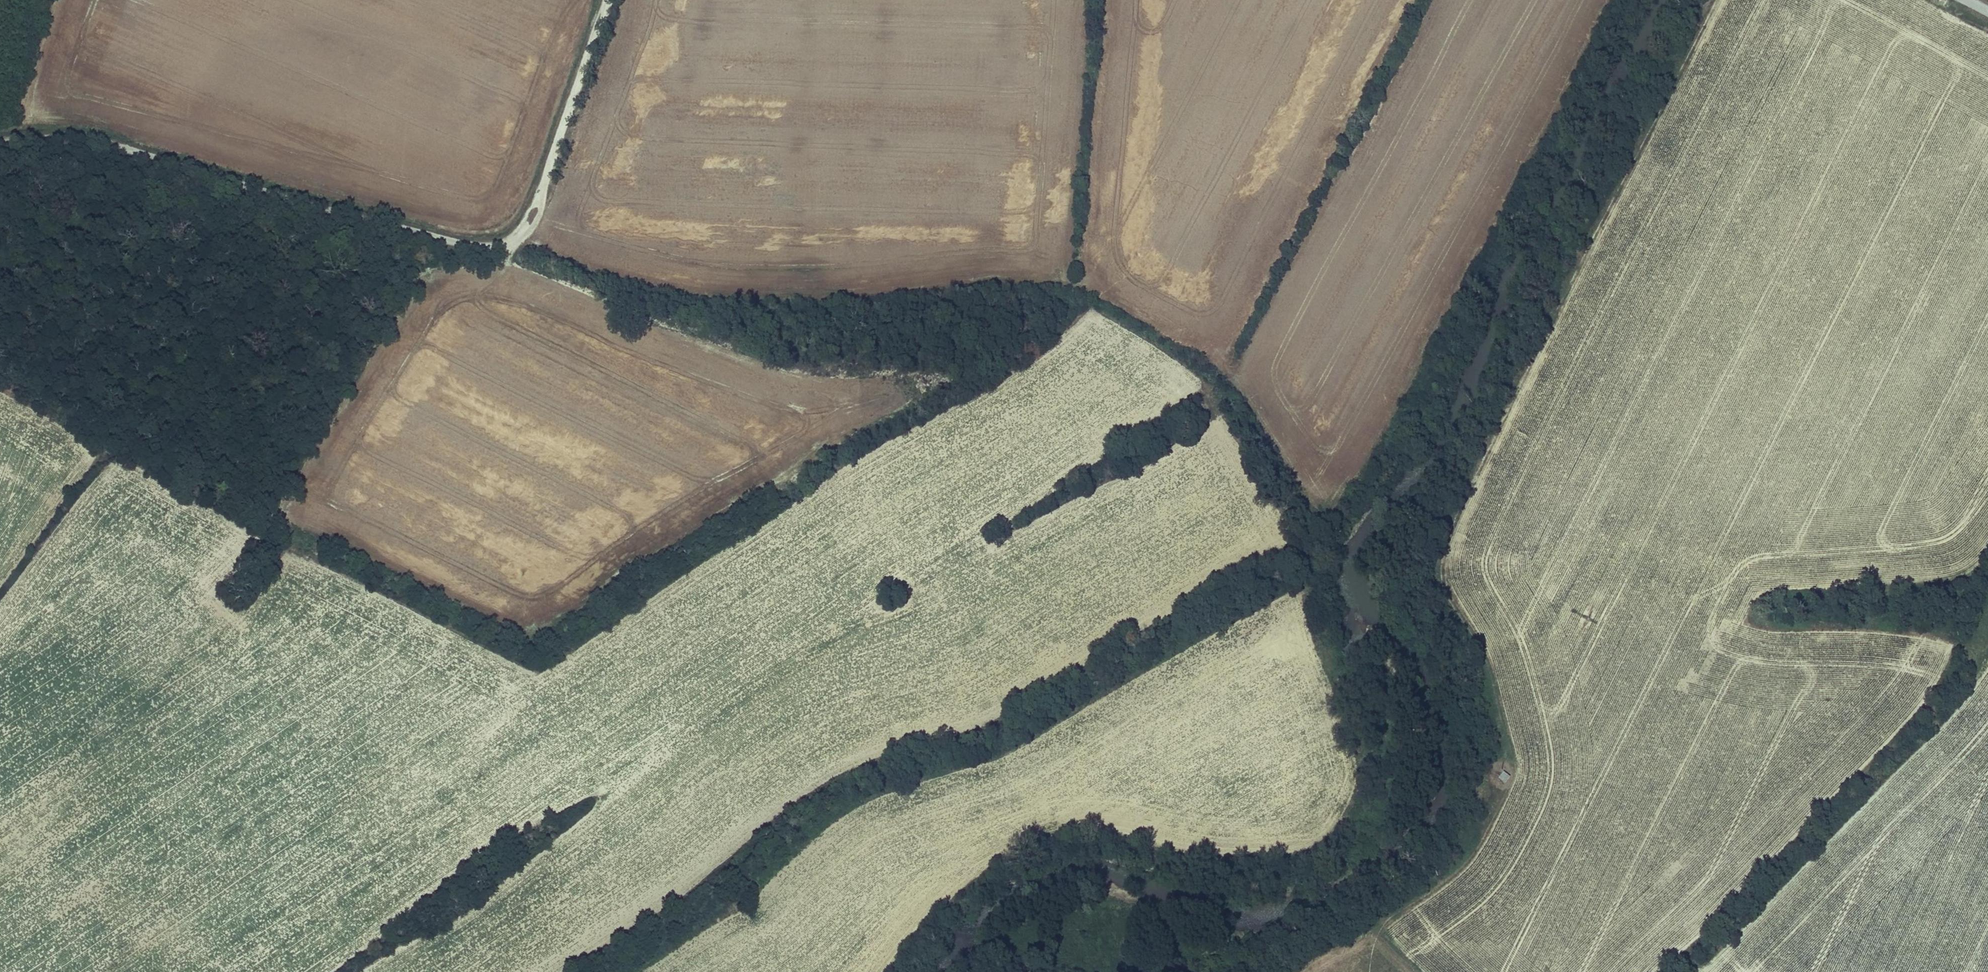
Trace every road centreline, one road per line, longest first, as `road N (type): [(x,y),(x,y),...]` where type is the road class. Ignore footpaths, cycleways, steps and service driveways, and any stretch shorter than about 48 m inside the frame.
road 1 (track): [(1517,762),(1488,656),(1447,592),(1442,560),(1479,466),(1718,0)]
road 2 (track): [(0,142),(91,140),(423,236),(489,247),(525,224),(605,0)]

